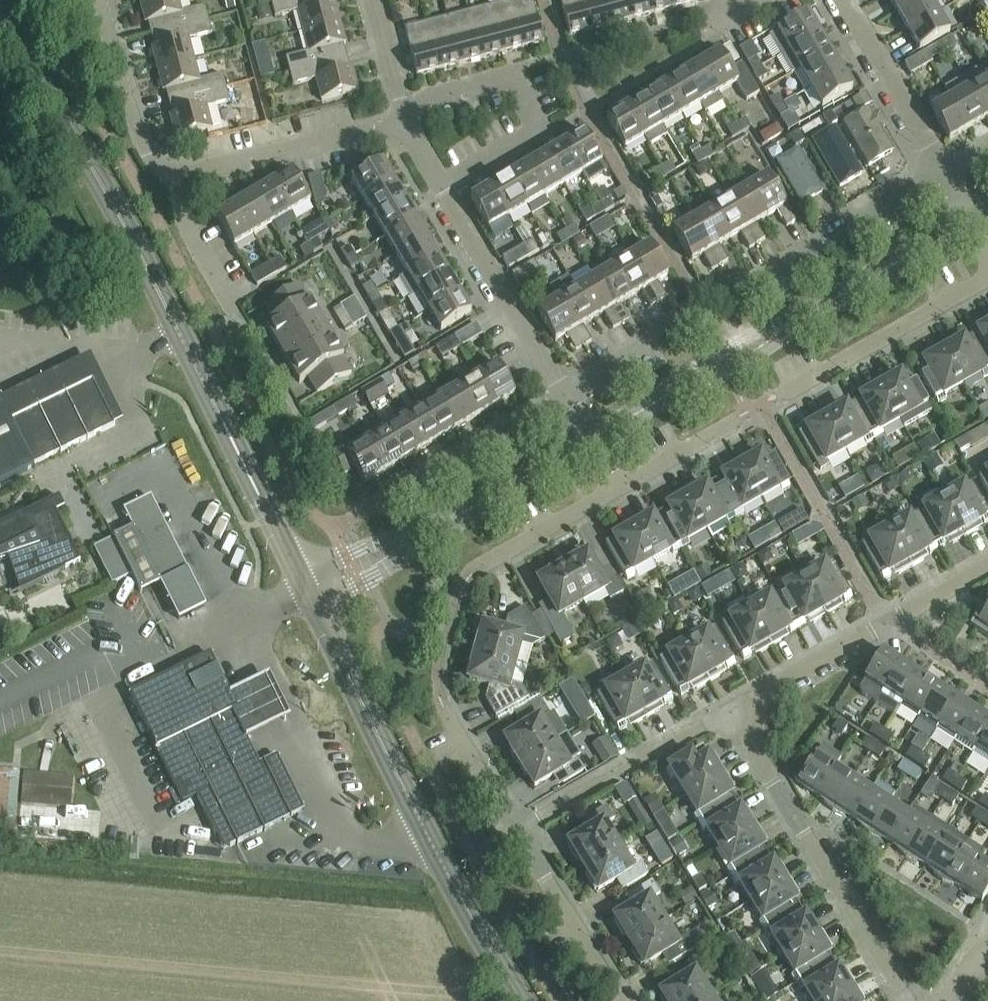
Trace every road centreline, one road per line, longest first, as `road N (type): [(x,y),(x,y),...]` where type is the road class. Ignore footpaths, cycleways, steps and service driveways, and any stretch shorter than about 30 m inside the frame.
road 1 (tertiary): [(303,594),(122,231),(0,19)]
road 2 (tertiary): [(517,1000),(421,836),(303,594)]
road 3 (residential): [(563,396),(638,353),(689,307),(943,173)]
road 4 (tertiary): [(590,440),(973,222)]
road 5 (residential): [(909,1000),(746,740),(746,715)]
road 6 (tertiary): [(303,594),(590,440)]
road 7 (residential): [(436,190),(539,130),(514,78),(404,108)]
road 8 (residential): [(746,715),(887,620),(987,565)]
road 9 (residential): [(517,827),(712,723),(746,715)]
road 10 (residential): [(436,190),(563,396)]
road 11 (residential): [(175,179),(407,120)]
road 12 (residential): [(782,395),(987,280)]
road 13 (residential): [(623,1000),(517,827)]
road 14 (residential): [(943,173),(841,0)]
road 15 (residential): [(175,179),(152,159),(101,0)]
road 16 (residential): [(470,573),(618,492)]
road 17 (residential): [(517,827),(440,681)]
road 18 (residential): [(618,492),(739,422)]
road 19 (residential): [(232,303),(188,229),(175,179)]

